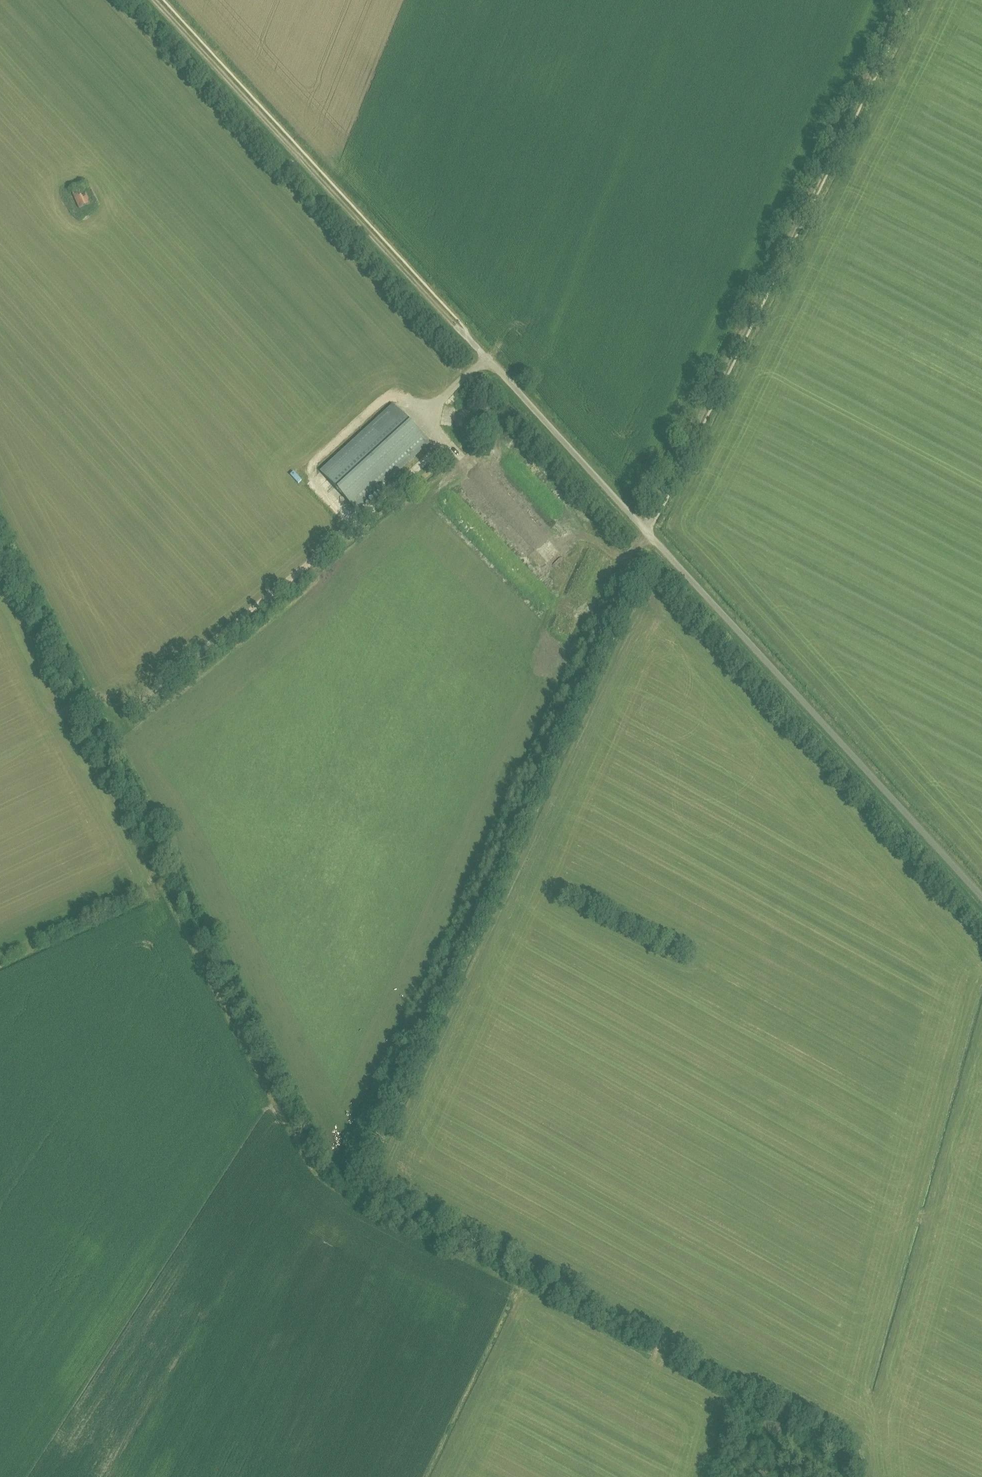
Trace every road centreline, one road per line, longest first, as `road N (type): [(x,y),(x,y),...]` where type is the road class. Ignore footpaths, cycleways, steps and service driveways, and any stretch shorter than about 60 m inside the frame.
road 1 (unclassified): [(981,899),(476,351)]
road 2 (track): [(640,529),(904,0)]
road 3 (track): [(476,351),(147,0)]

